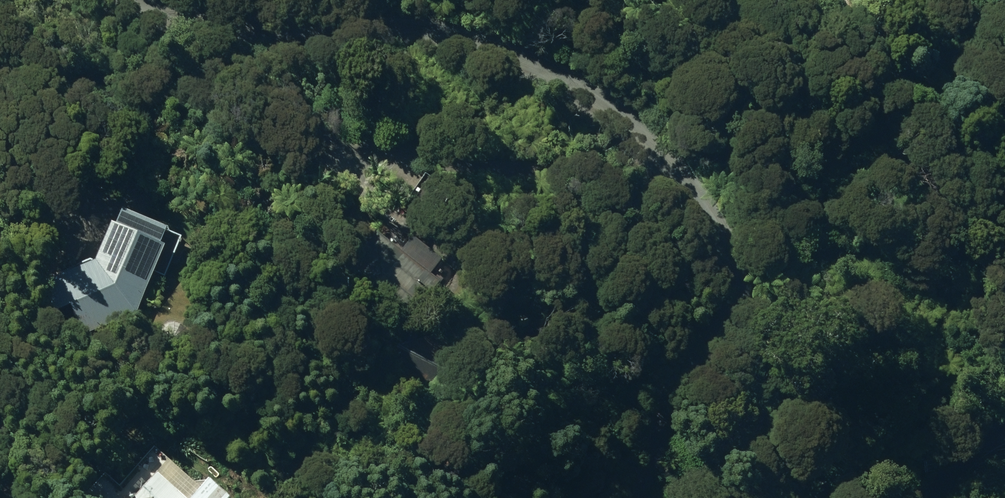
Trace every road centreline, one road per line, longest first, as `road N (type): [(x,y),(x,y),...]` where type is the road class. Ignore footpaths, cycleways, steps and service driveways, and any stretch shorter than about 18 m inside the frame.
road 1 (residential): [(649,497),(694,341),(664,200),(500,77),(106,14),(0,22)]

